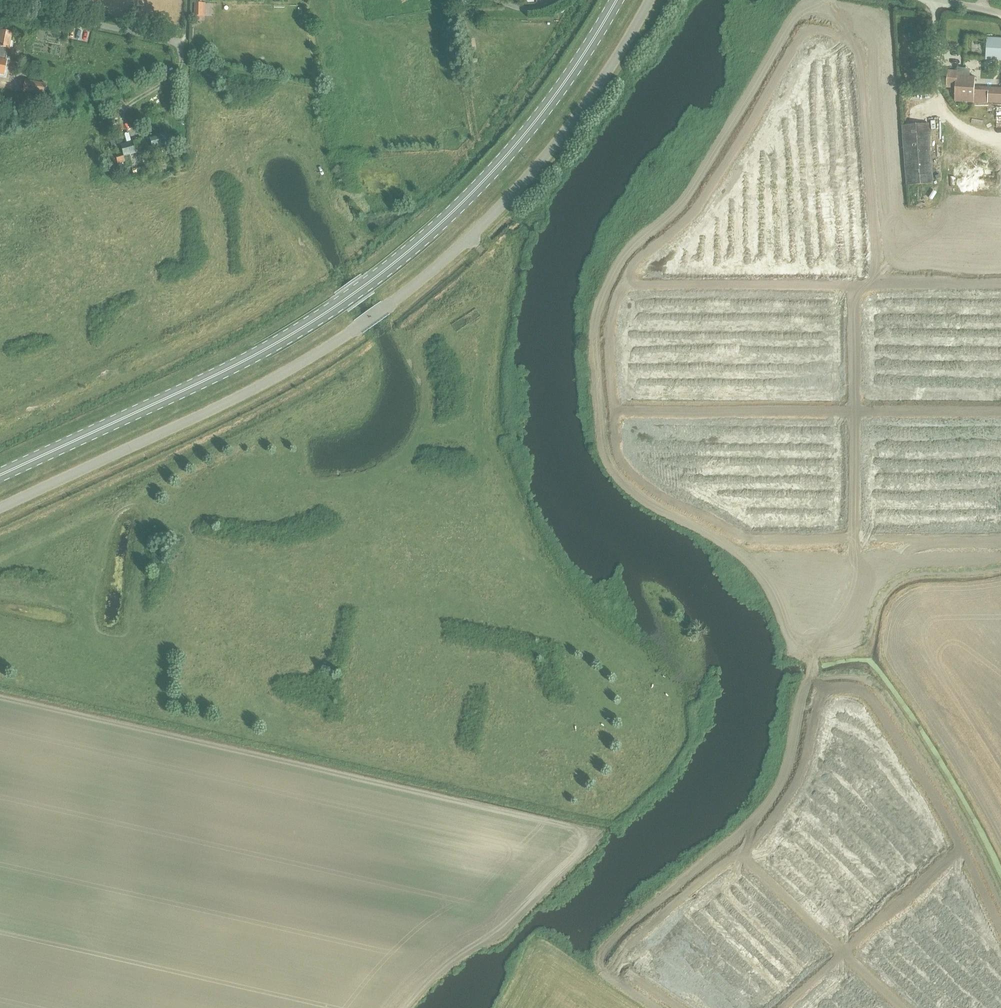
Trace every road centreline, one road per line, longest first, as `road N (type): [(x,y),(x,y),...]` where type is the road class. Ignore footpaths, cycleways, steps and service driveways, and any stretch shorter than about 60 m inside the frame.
road 1 (unclassified): [(0,514),(230,410),(387,307),(456,250),(537,166),(649,0)]
road 2 (primary): [(0,474),(262,350),(368,282),(521,138),(616,0)]
road 3 (residential): [(177,44),(0,4)]

